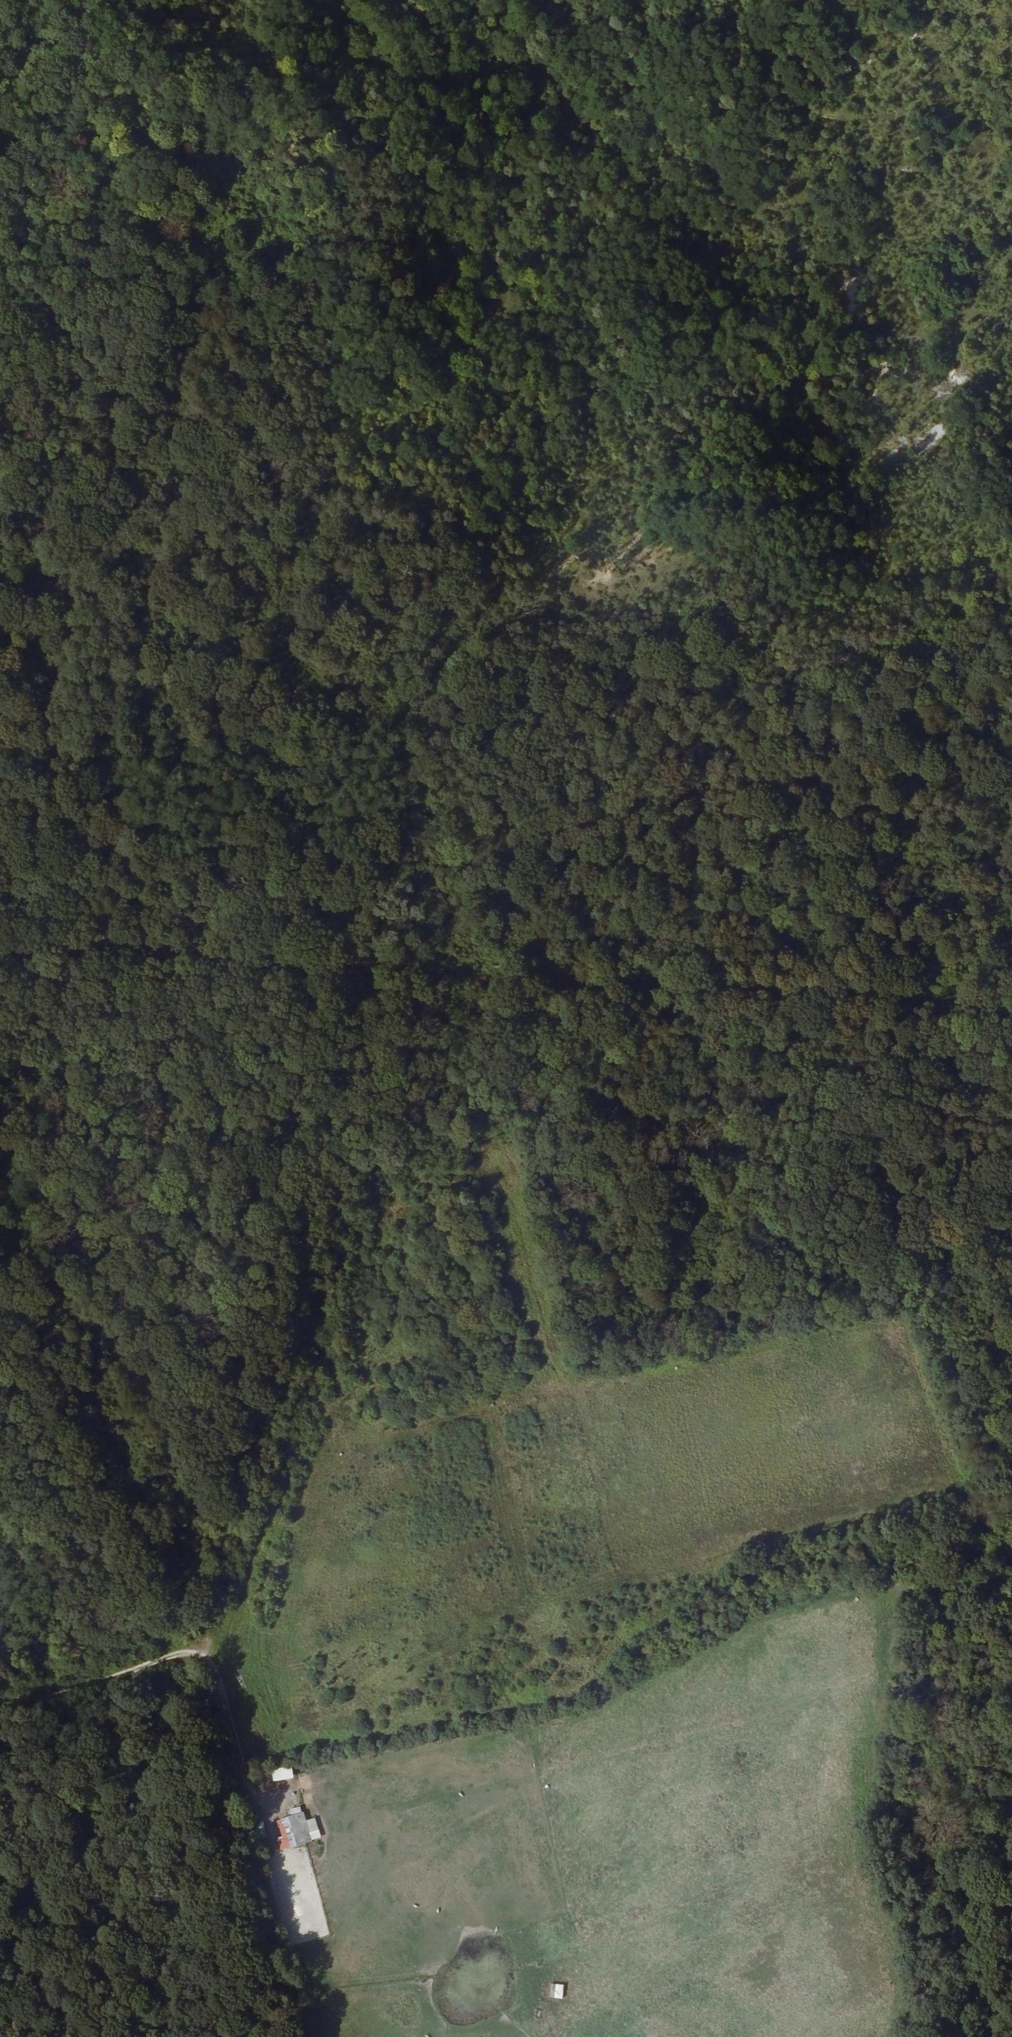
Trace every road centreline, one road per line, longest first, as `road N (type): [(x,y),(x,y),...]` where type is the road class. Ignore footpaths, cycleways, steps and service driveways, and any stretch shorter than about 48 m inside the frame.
road 1 (track): [(208,1638),(208,1663),(289,1939),(298,2036)]
road 2 (unclassified): [(0,1687),(208,1638)]

